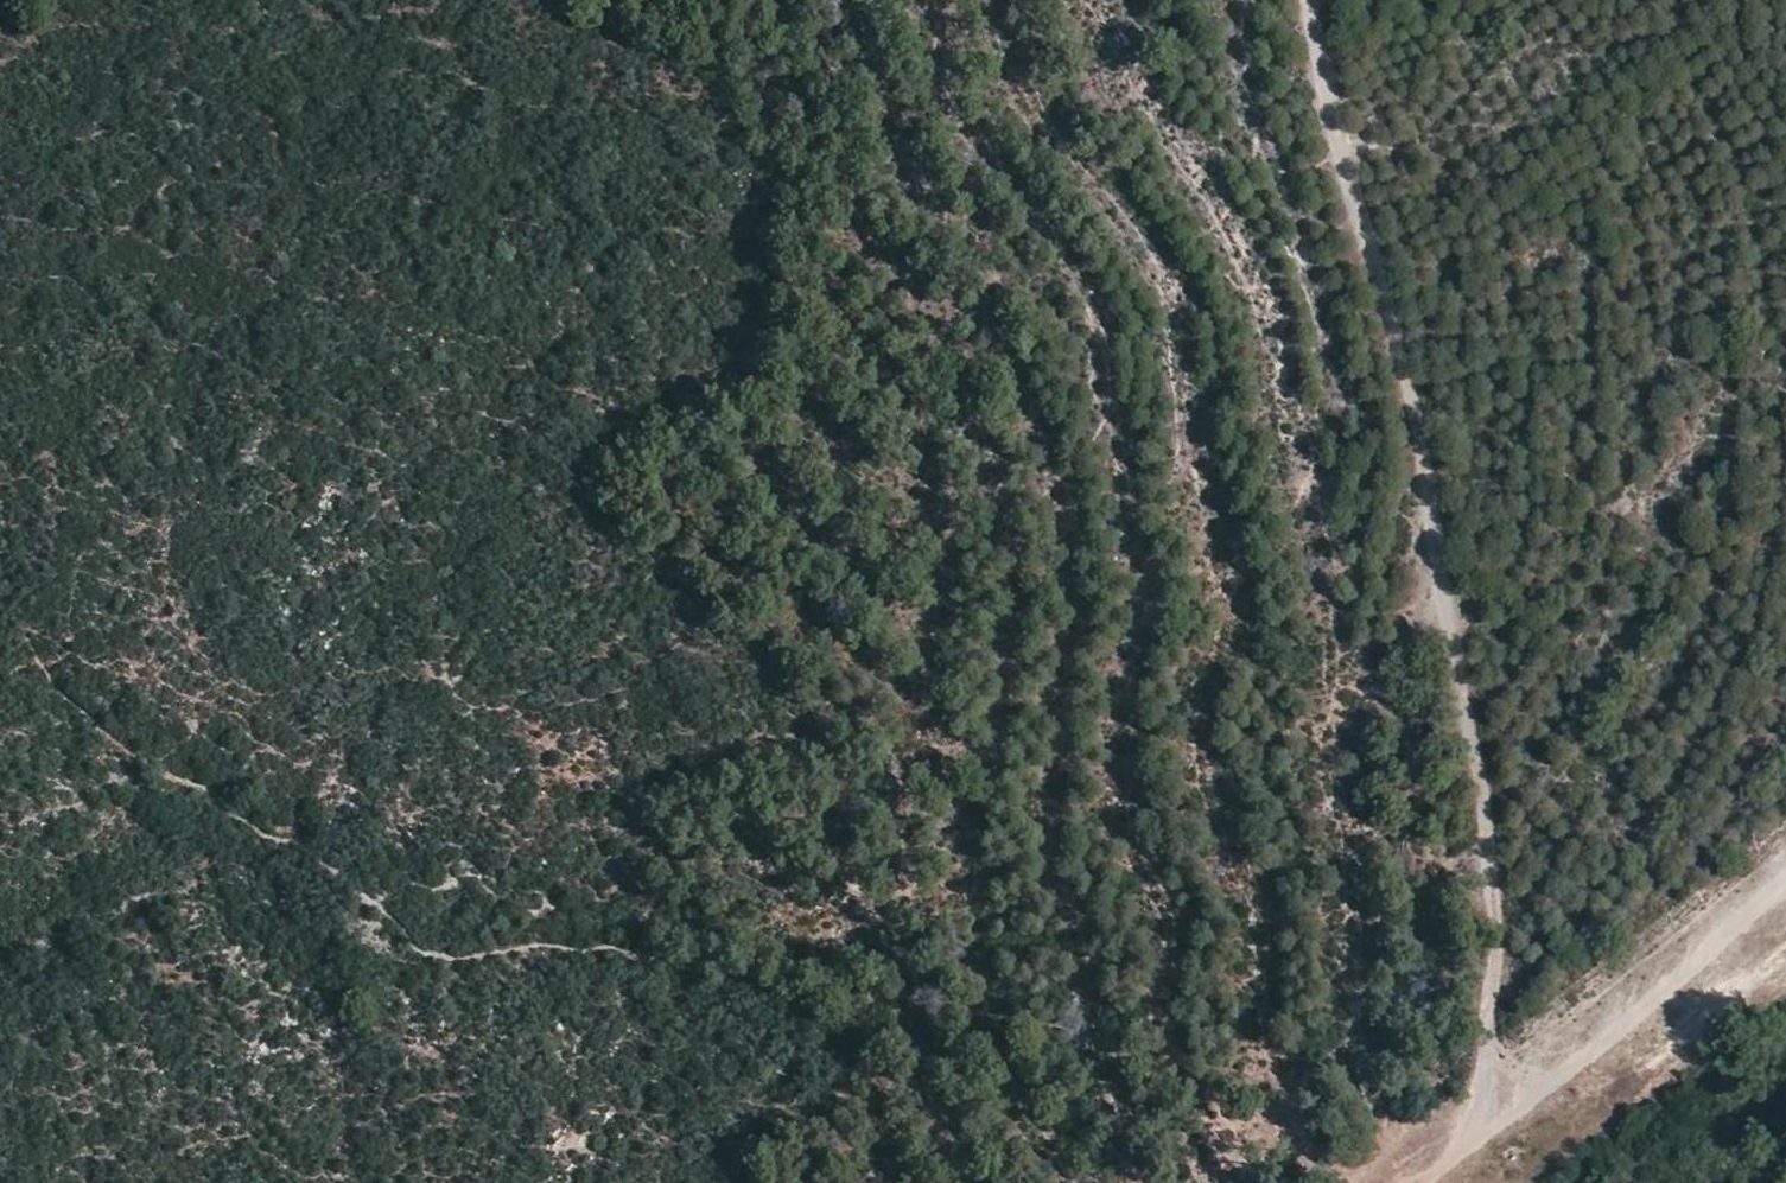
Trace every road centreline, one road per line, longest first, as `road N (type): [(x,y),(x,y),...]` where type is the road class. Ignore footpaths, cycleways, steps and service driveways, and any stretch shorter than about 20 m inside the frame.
road 1 (track): [(1306,0),(1341,144),(1402,328),(1433,584),(1471,784),(1485,912),(1476,1094),(1462,1155)]
road 2 (track): [(1785,877),(1612,1042),(1425,1182)]

